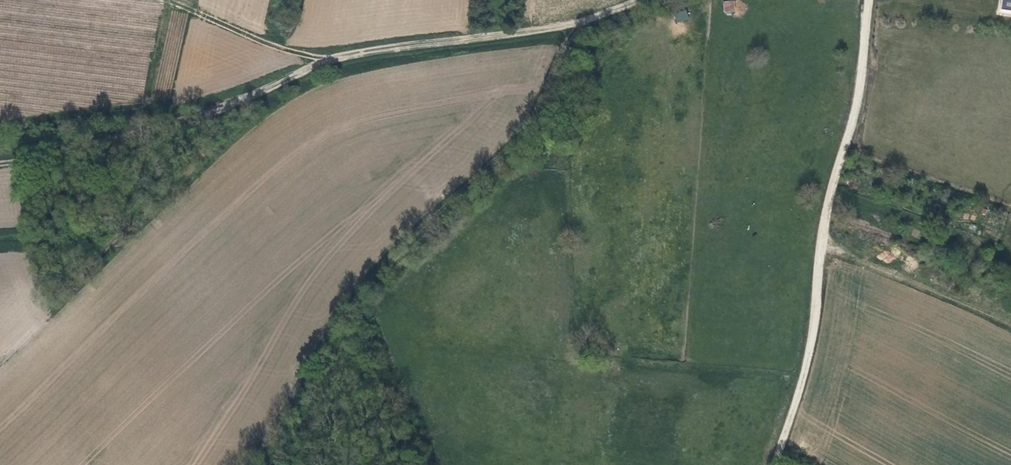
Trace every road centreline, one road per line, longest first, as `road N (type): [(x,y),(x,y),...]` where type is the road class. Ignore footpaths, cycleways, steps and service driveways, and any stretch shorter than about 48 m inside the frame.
road 1 (track): [(639,0),(541,30),(342,56),(172,125),(0,162)]
road 2 (track): [(776,464),(811,346),(825,218),(853,126),(869,0)]
road 3 (track): [(342,56),(267,43),(165,0)]

